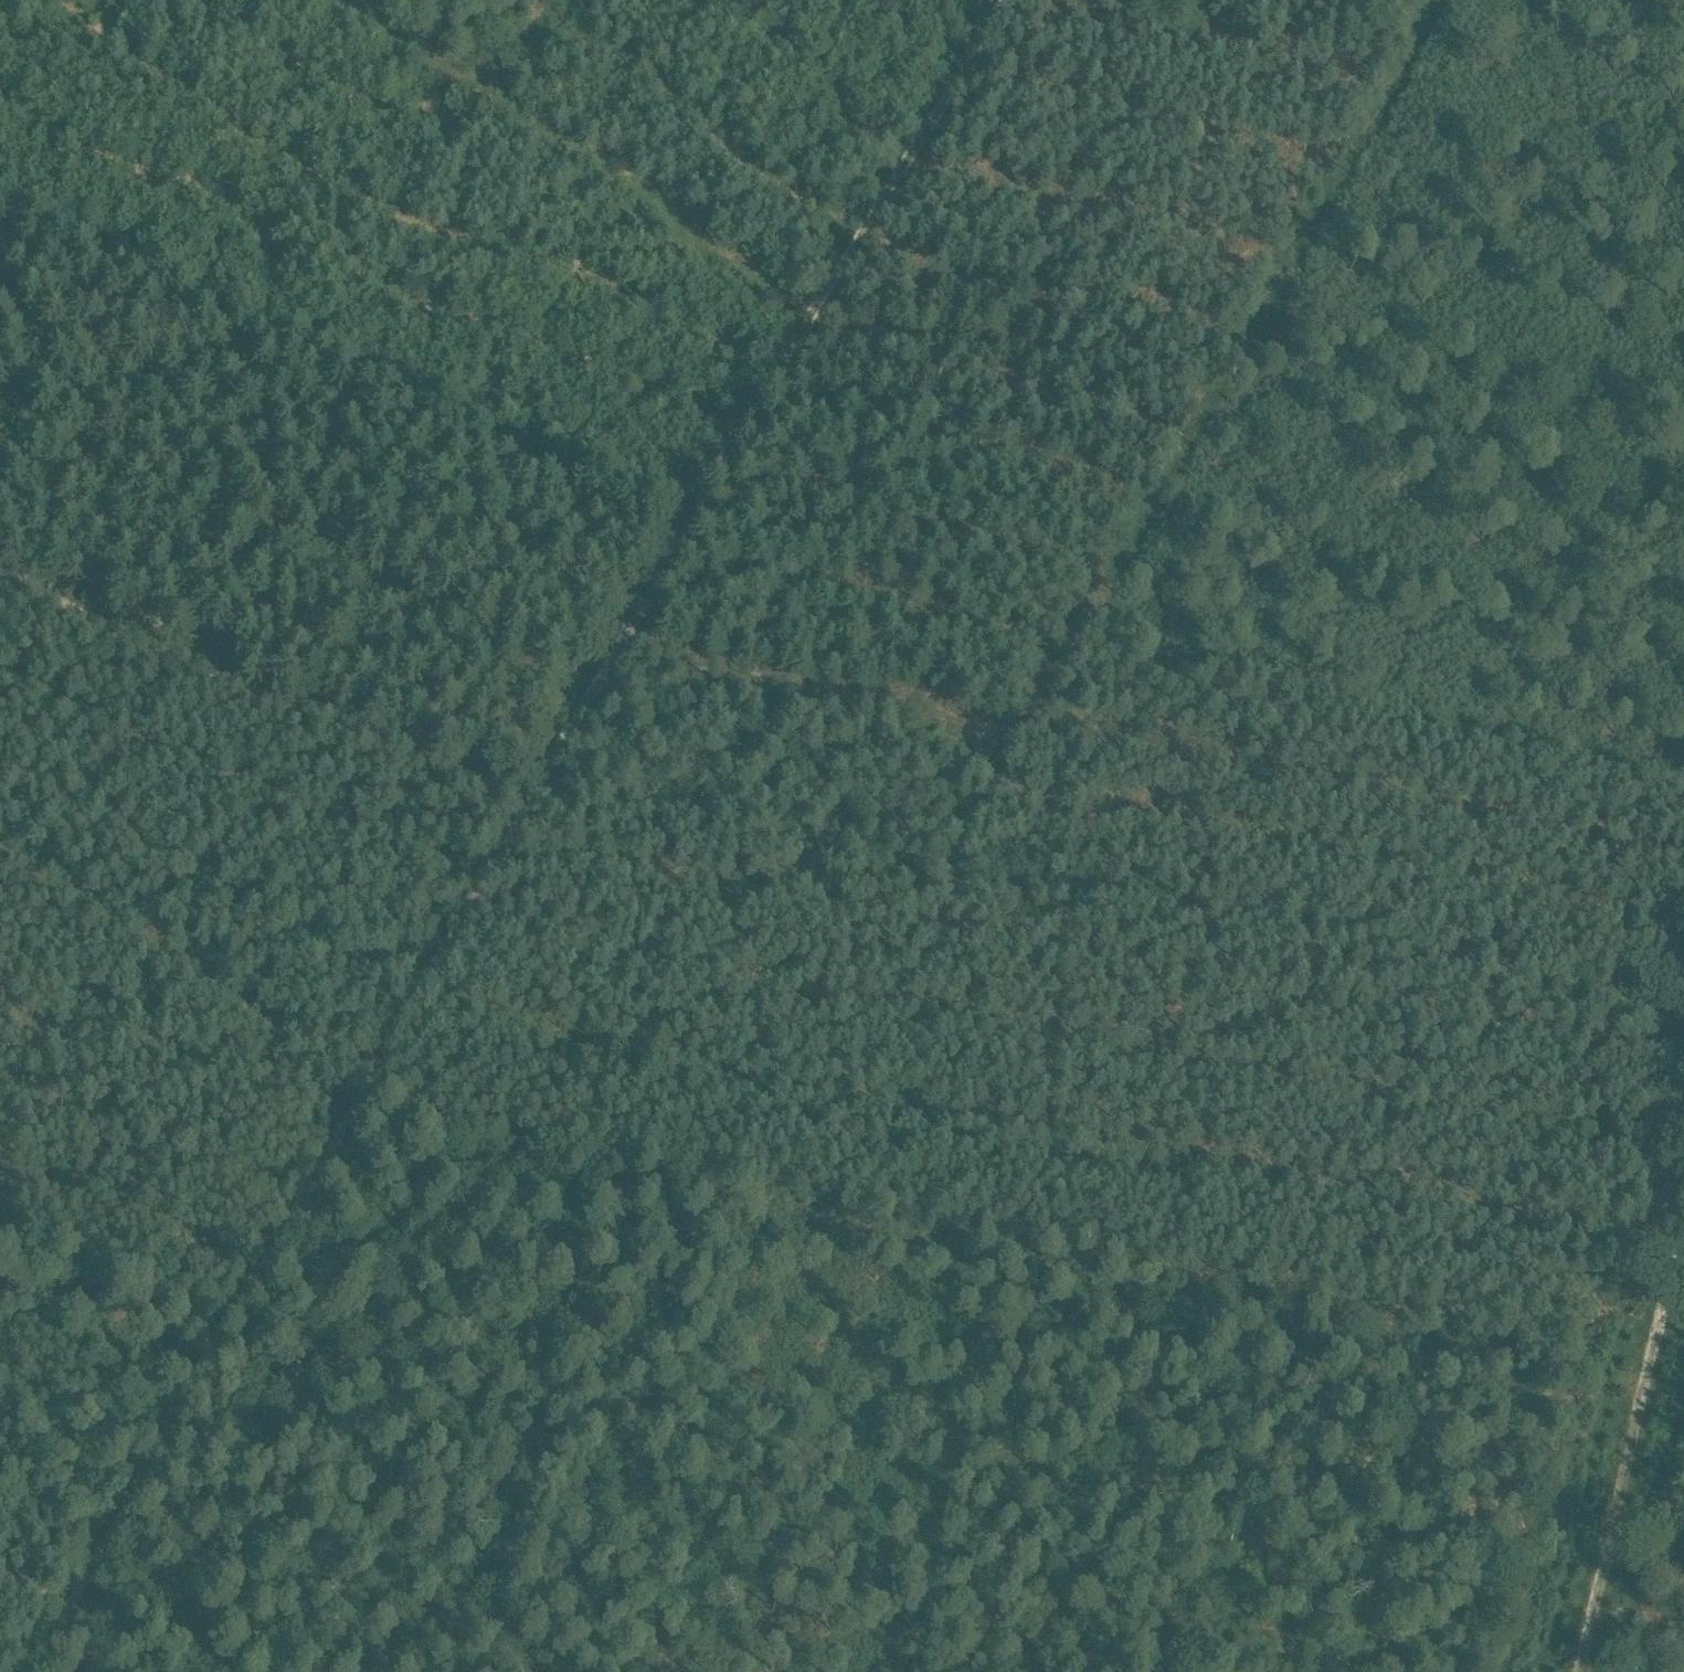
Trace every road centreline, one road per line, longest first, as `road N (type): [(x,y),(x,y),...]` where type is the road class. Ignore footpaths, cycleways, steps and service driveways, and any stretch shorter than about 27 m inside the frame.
road 1 (track): [(794,312),(345,0)]
road 2 (track): [(1683,1299),(1610,1671)]

